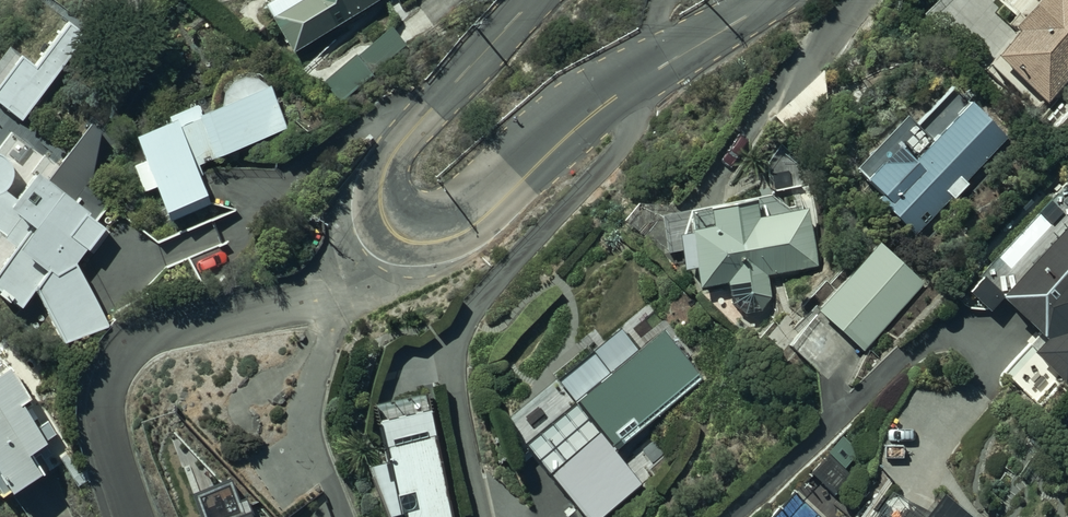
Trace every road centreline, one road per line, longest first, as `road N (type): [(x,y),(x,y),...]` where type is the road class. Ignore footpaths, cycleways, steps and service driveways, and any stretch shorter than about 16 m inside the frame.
road 1 (residential): [(135,516),(105,409),(121,357),(141,339),(176,327),(319,300),(392,233)]
road 2 (tertiary): [(392,233),(423,244),(470,229),(599,110),(775,0)]
road 3 (tertiary): [(533,0),(391,159),(379,197),(392,233)]

